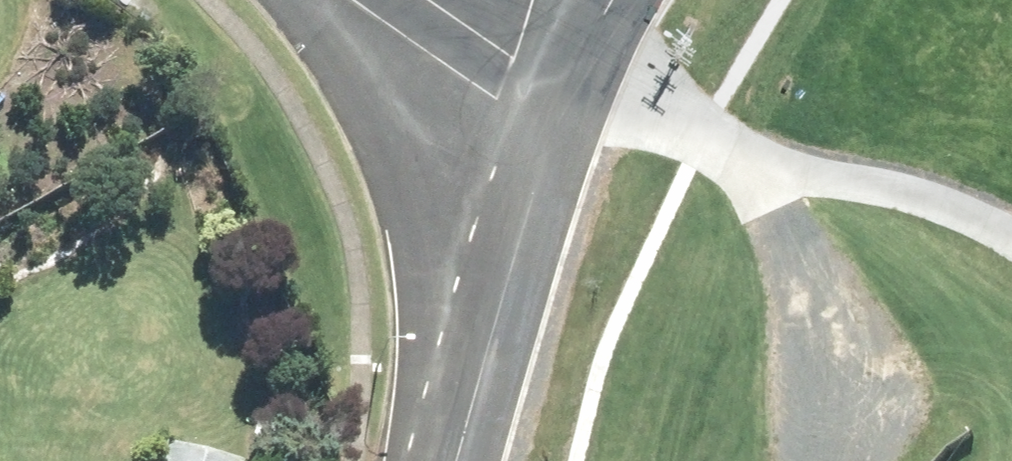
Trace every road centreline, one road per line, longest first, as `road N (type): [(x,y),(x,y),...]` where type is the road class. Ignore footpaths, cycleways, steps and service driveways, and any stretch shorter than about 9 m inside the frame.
road 1 (secondary): [(457,460),(550,122)]
road 2 (tertiary): [(366,0),(550,122)]
road 3 (secondary): [(611,0),(550,122)]

